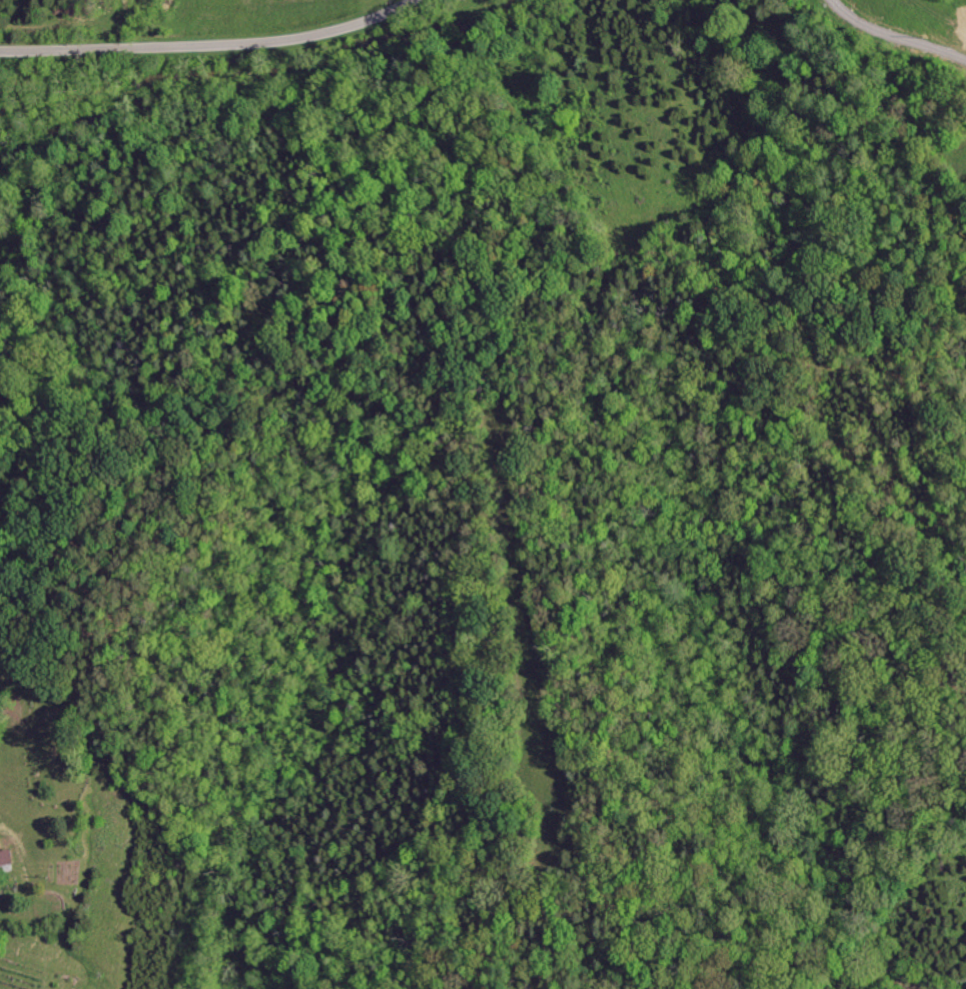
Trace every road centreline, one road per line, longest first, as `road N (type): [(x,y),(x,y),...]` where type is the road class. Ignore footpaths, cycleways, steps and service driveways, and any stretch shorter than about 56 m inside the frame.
road 1 (tertiary): [(0,52),(273,42),(361,22),(412,0)]

